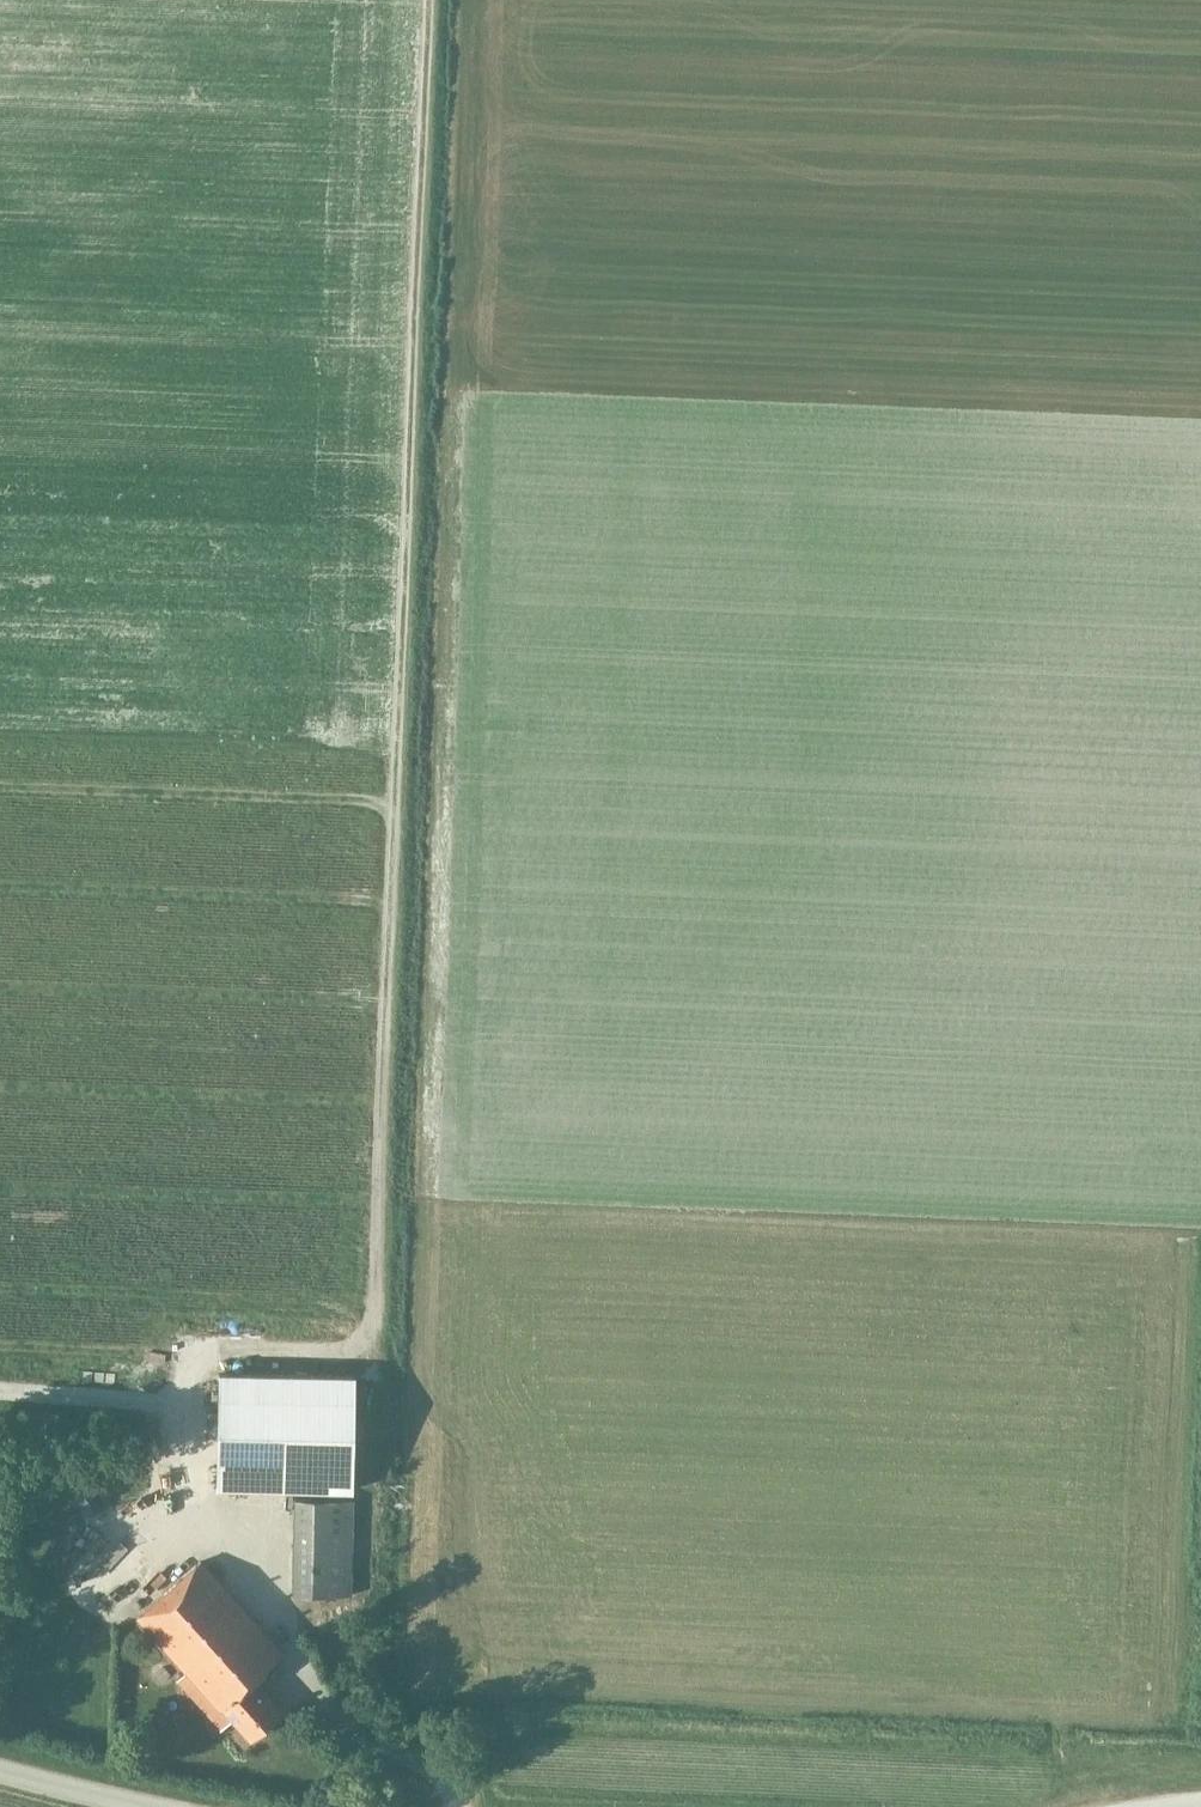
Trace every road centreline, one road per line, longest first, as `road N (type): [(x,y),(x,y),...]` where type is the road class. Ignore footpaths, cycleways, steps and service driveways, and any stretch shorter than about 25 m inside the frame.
road 1 (track): [(452,1806),(452,1794),(423,1764),(353,1725),(210,1542),(179,1495),(174,1394),(0,1388)]
road 2 (unclassified): [(156,1806),(0,1768)]

